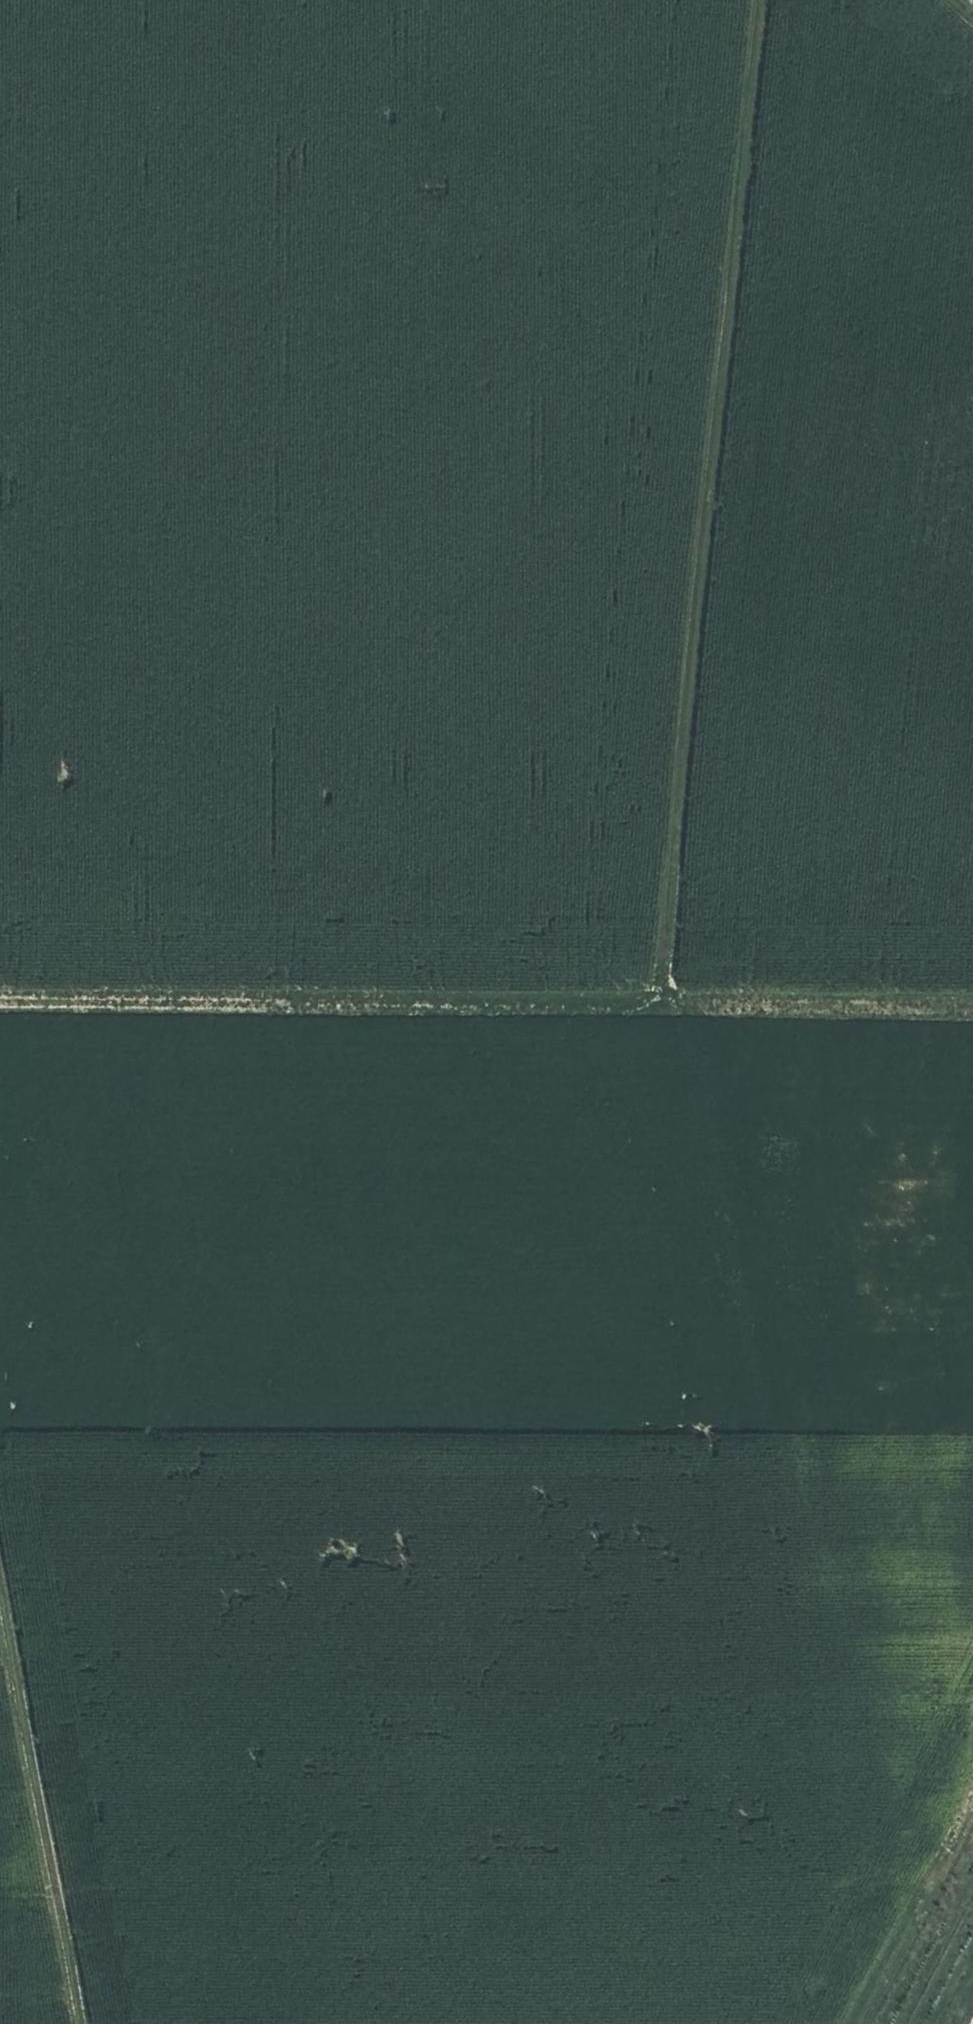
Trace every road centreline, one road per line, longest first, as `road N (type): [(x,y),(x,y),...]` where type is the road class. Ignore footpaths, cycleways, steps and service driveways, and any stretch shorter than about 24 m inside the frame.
road 1 (track): [(758,0),(658,1008)]
road 2 (track): [(0,1006),(972,1009)]
road 3 (track): [(0,1573),(81,2023)]
road 4 (track): [(972,1792),(856,2023)]

